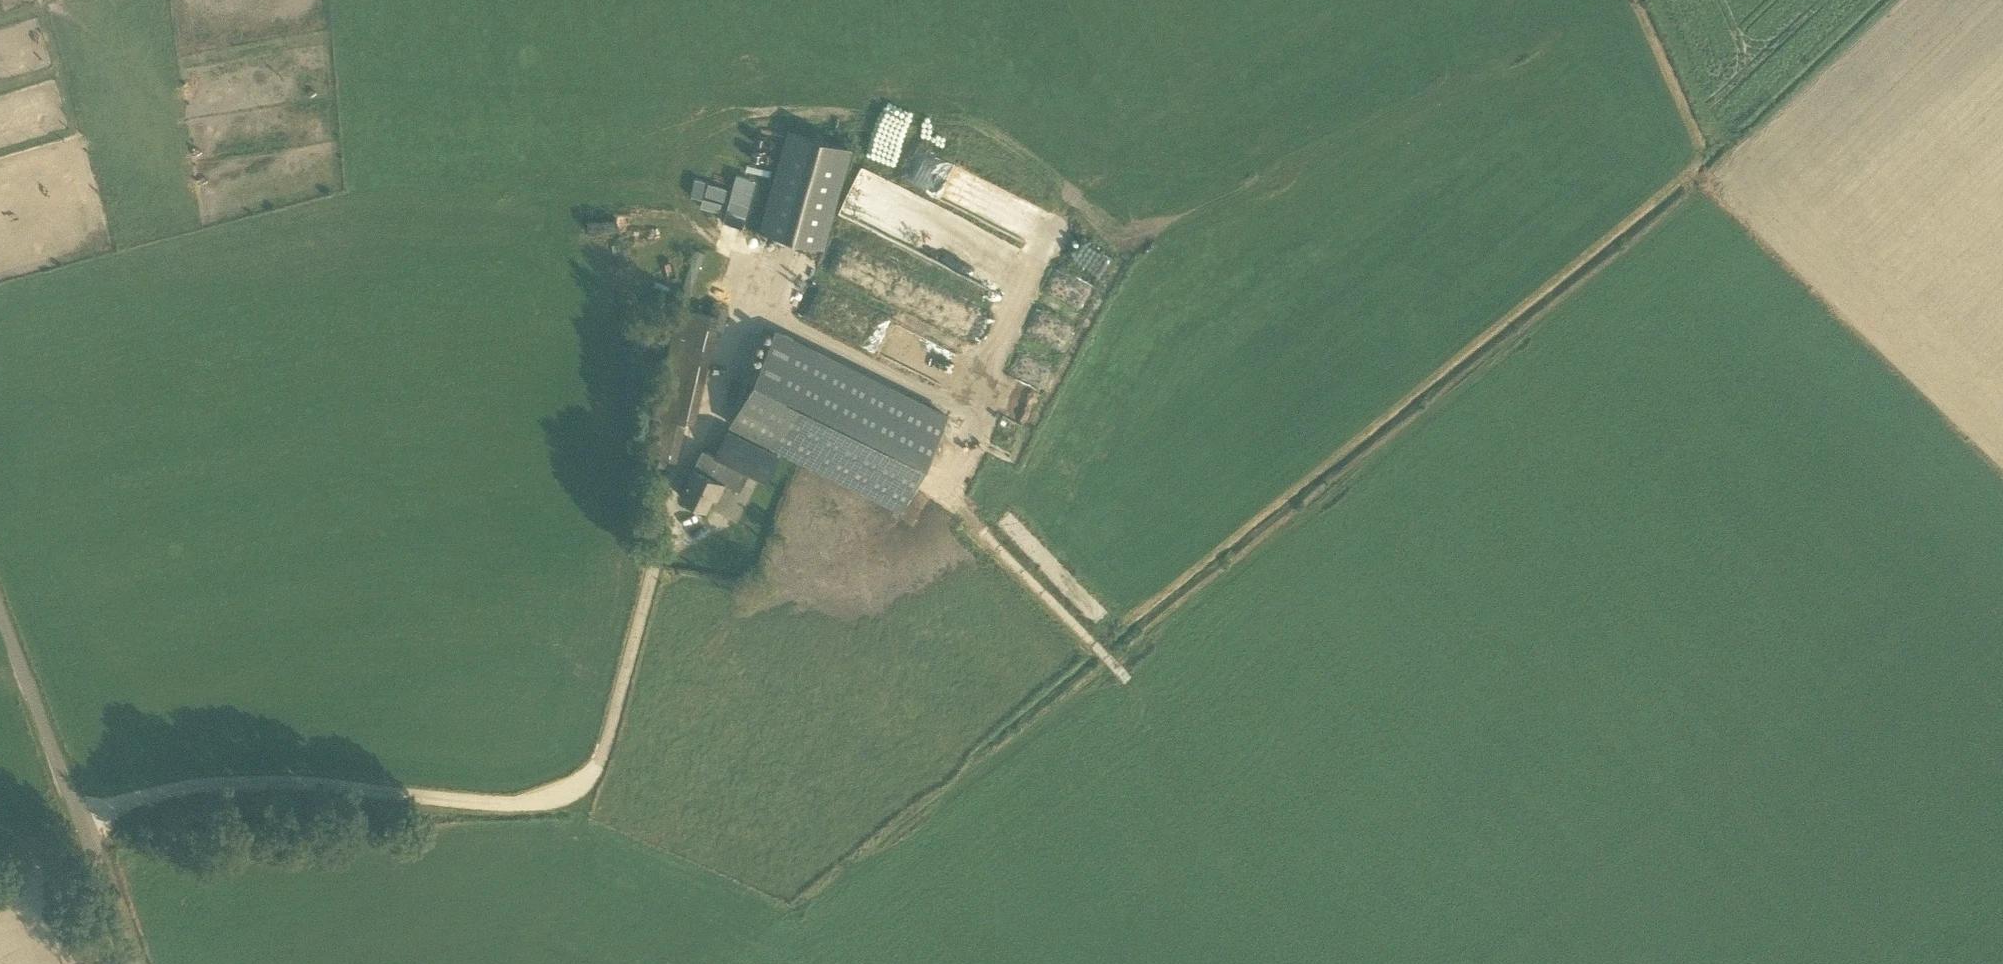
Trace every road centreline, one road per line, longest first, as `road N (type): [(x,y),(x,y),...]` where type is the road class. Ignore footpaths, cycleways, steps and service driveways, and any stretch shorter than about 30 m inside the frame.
road 1 (unclassified): [(141,963),(0,599)]

